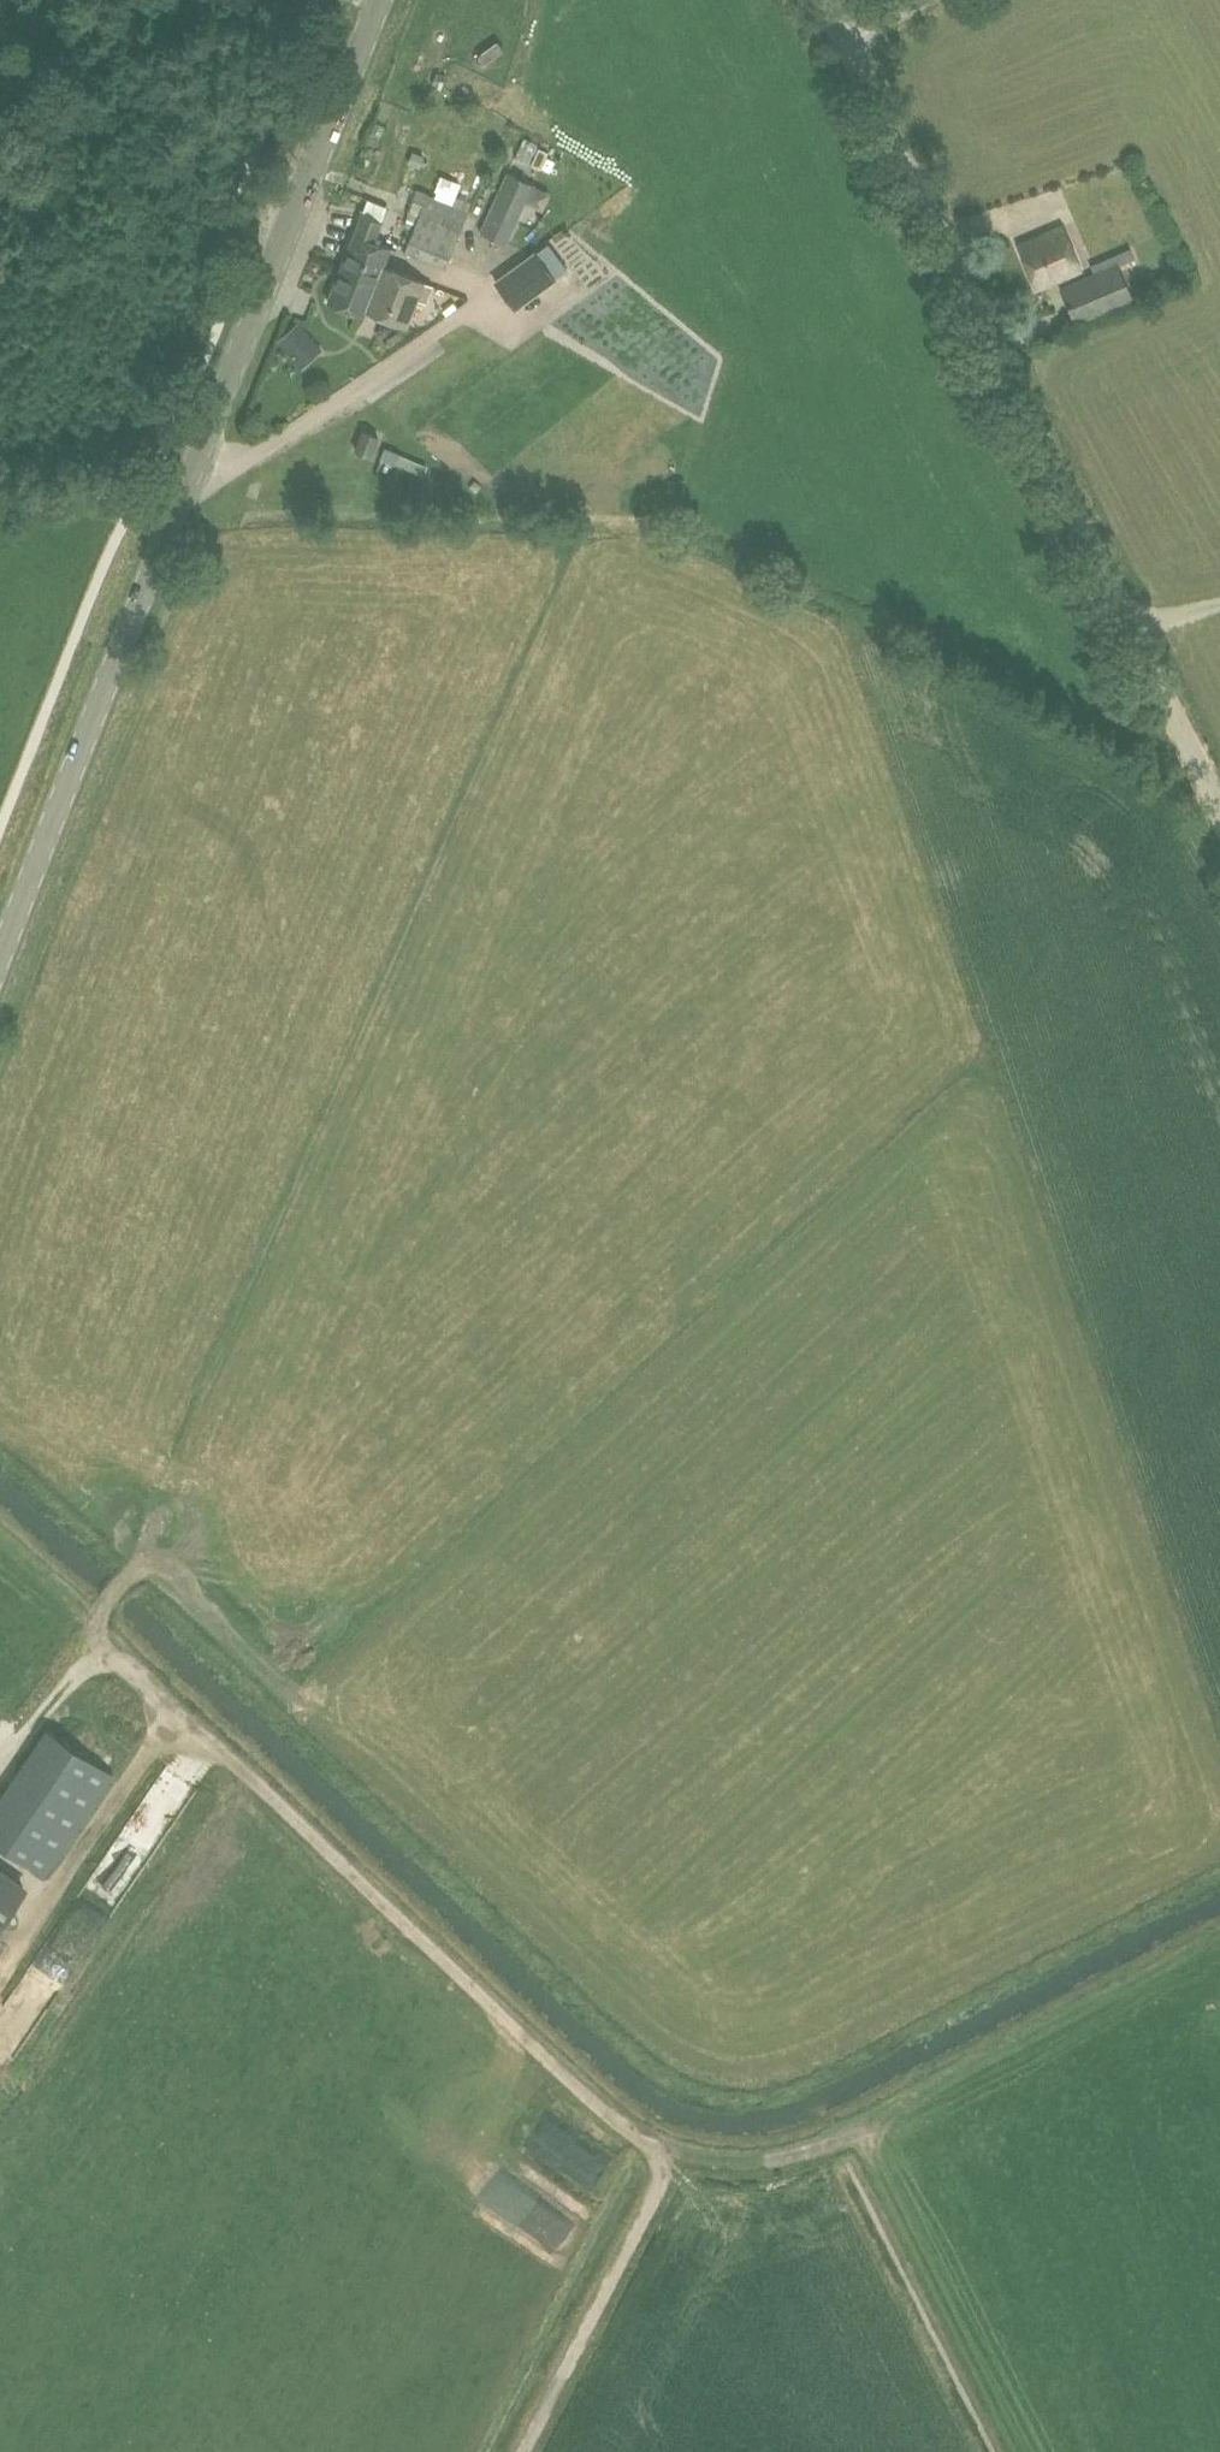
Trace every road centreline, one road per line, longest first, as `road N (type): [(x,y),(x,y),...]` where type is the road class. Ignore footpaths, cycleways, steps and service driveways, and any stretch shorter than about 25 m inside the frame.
road 1 (unclassified): [(1136,616),(854,39)]
road 2 (secondary): [(176,502),(376,0)]
road 3 (secondary): [(0,961),(176,502)]
road 4 (unclassified): [(1219,789),(1136,616)]
road 5 (unclassified): [(176,502),(0,498)]

